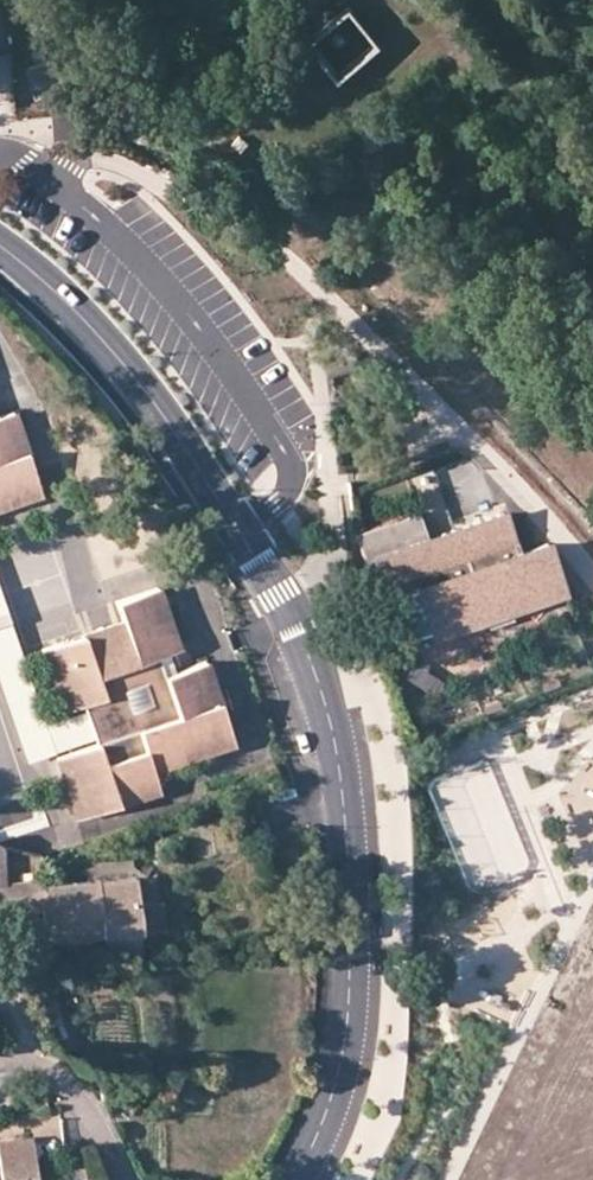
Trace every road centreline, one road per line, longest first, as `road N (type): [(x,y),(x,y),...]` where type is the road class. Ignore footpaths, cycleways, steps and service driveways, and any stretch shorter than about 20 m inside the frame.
road 1 (residential): [(295,1179),(340,1073),(350,1000),(347,833),(323,698),(291,616),(175,433),(97,334),(0,247)]
road 2 (residential): [(0,1063),(41,1067),(60,1082),(104,1133),(121,1179)]

